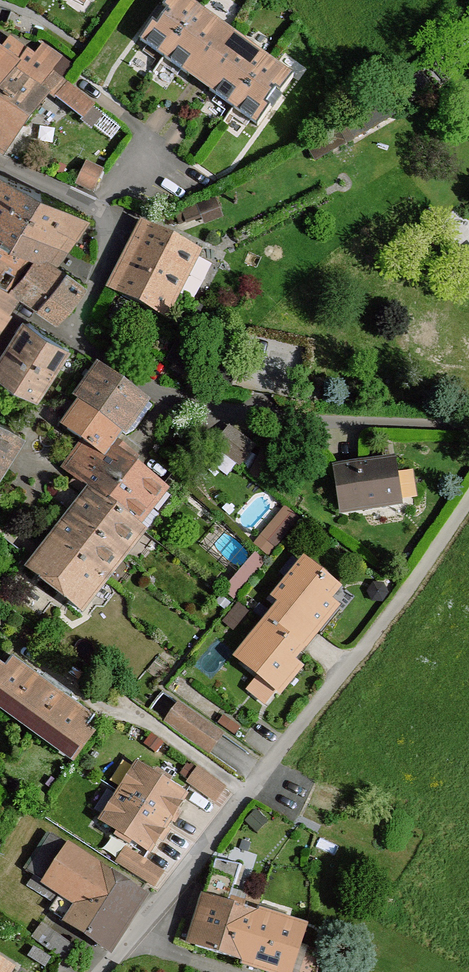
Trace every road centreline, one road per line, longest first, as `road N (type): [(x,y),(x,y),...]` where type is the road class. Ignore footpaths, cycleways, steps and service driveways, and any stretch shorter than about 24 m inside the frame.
road 1 (unclassified): [(102,971),(334,685)]
road 2 (residential): [(334,685),(468,502)]

